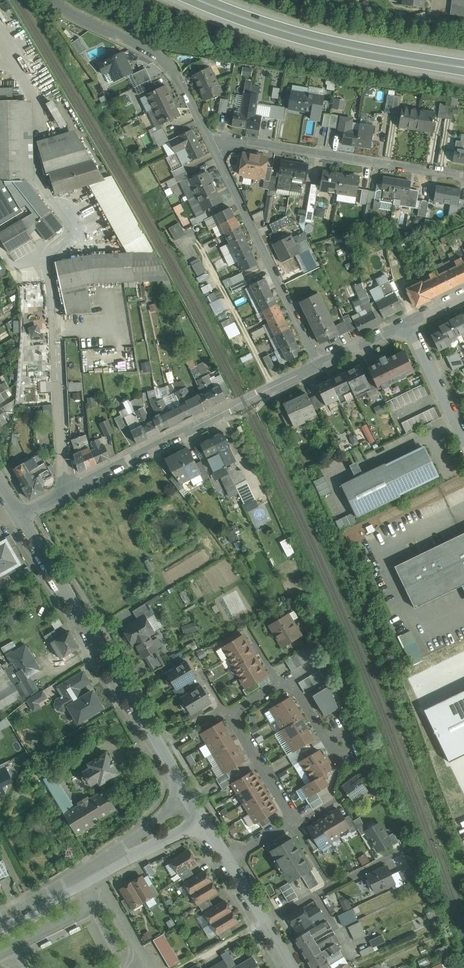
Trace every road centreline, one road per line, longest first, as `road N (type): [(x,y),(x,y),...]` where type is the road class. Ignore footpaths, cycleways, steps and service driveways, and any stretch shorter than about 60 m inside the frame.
road 1 (residential): [(228,863),(296,823),(229,713),(281,681),(293,682),(329,734),(346,744)]
road 2 (residential): [(322,363),(18,519)]
road 3 (residential): [(18,519),(194,811)]
road 4 (secondary): [(463,69),(335,47),(195,0)]
road 5 (residential): [(463,180),(207,135)]
road 6 (residential): [(207,135),(322,363)]
road 7 (residential): [(0,923),(194,811)]
road 8 (residential): [(55,0),(169,65),(207,135)]
road 9 (residential): [(262,921),(398,854)]
road 10 (residential): [(408,322),(463,442)]

